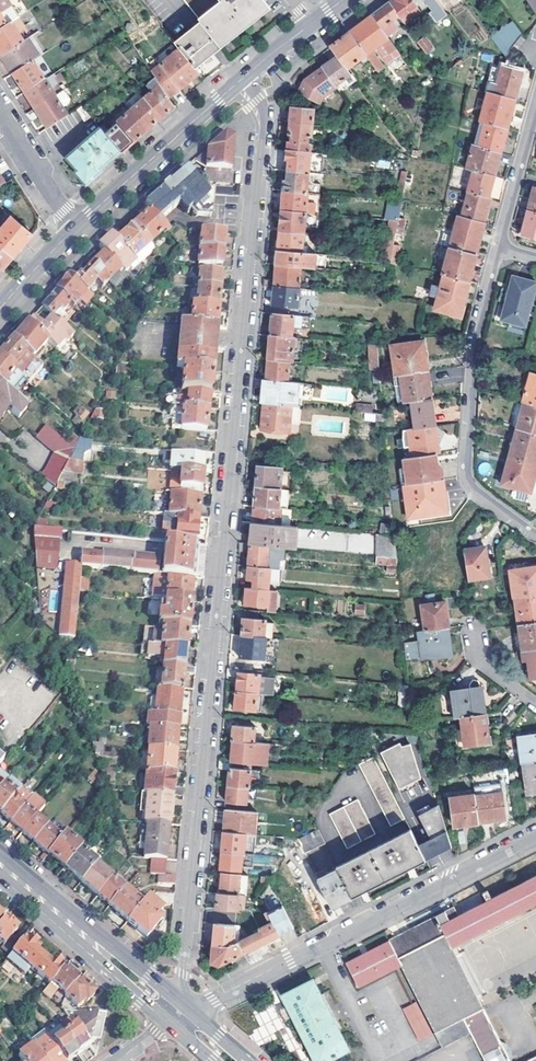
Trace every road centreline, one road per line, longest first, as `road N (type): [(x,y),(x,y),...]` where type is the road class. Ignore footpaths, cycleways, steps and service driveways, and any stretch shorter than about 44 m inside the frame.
road 1 (residential): [(179,1017),(264,119),(240,82)]
road 2 (residential): [(179,1017),(535,834)]
road 3 (residential): [(497,249),(474,354),(465,471),(476,491),(535,534)]
road 4 (secondary): [(179,1017),(0,865)]
road 5 (secondary): [(240,82),(75,228)]
road 6 (residential): [(535,106),(497,249)]
road 7 (residential): [(0,111),(75,228)]

